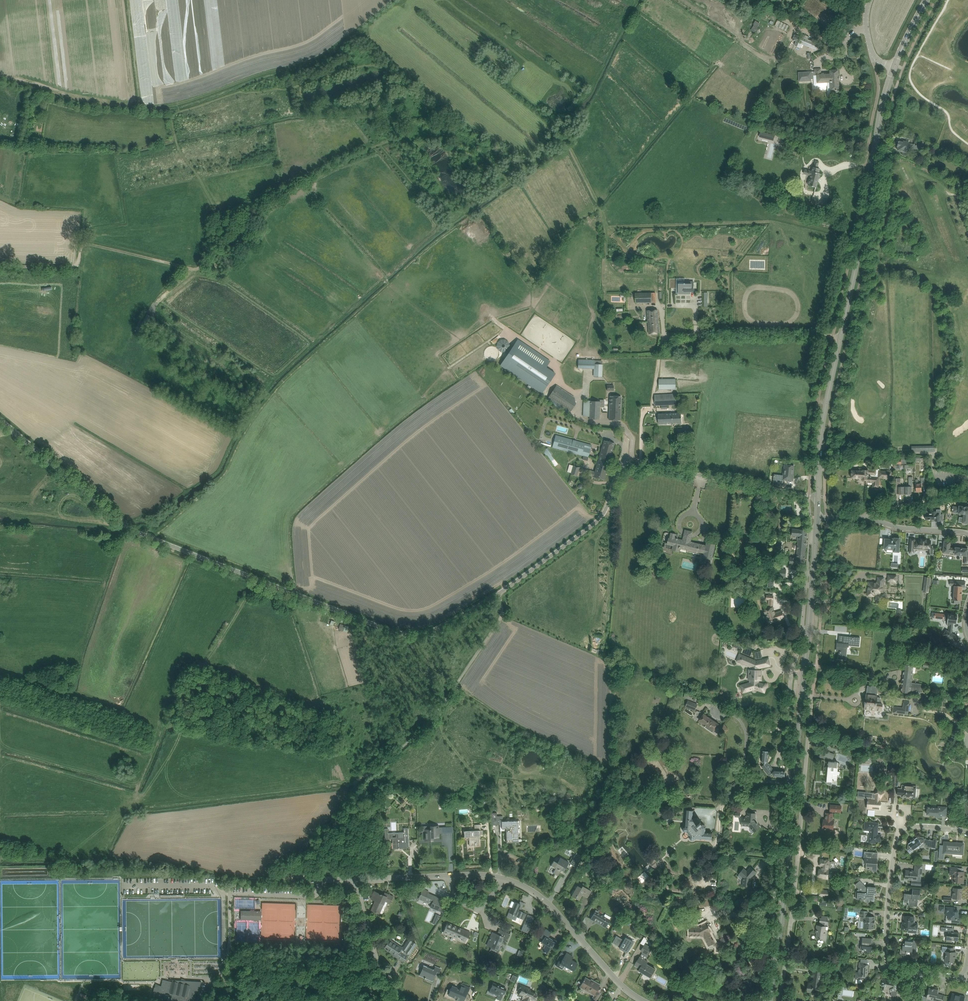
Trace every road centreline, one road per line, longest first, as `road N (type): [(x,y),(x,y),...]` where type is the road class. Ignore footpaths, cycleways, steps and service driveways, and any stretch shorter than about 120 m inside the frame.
road 1 (unclassified): [(132,529),(388,630),(417,634),(498,594),(586,528),(603,513),(625,463),(809,496)]
road 2 (track): [(0,264),(74,265),(84,241),(199,265),(212,215),(245,214),(391,137),(418,144)]
road 3 (unclassified): [(780,1000),(812,697),(802,694)]
road 4 (tertiary): [(770,1000),(802,694)]
road 5 (track): [(0,75),(58,93),(171,104),(279,69)]
road 6 (tertiary): [(841,336),(893,67)]
road 7 (unclassified): [(967,832),(908,826),(898,833),(886,958),(917,974)]
road 8 (unclassified): [(658,364),(658,341),(667,334),(841,336)]
road 9 (residential): [(644,1000),(543,898),(505,878)]
road 10 (tertiary): [(802,694),(817,517)]
road 11 (track): [(457,685),(612,768)]
road 12 (unclassified): [(132,529),(0,419)]
road 13 (tertiary): [(818,497),(841,336)]
road 14 (residential): [(412,1000),(389,988),(375,965),(354,879)]

